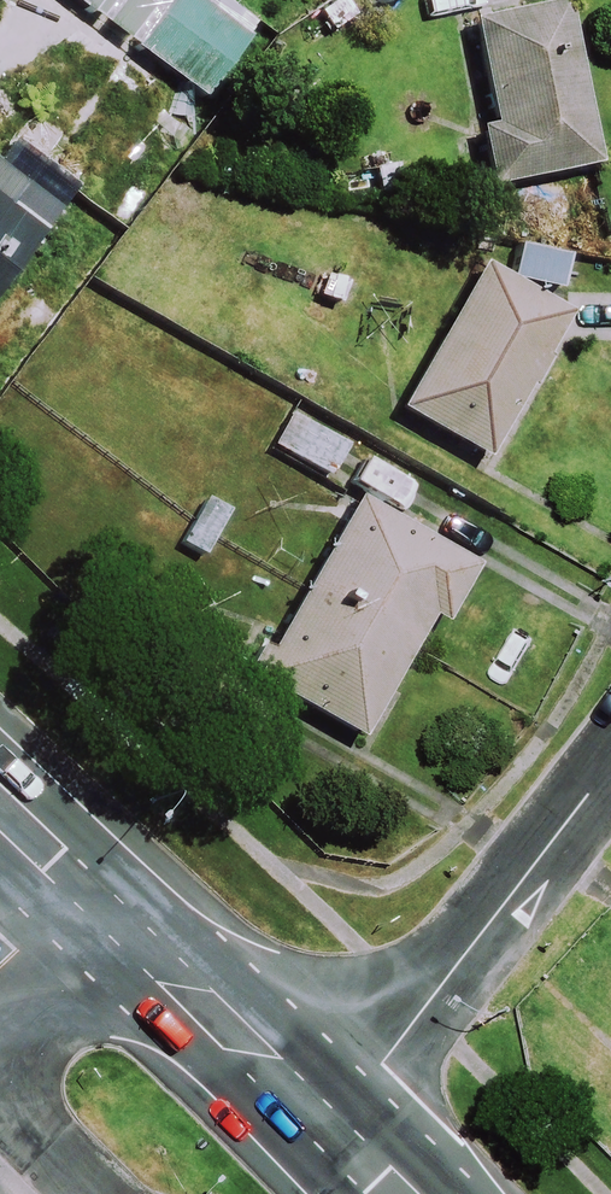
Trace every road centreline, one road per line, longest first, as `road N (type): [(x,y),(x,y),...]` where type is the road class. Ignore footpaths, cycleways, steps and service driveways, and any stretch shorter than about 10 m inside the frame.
road 1 (residential): [(610,766),(383,1067),(322,1130)]
road 2 (secondary): [(322,1130),(77,887)]

